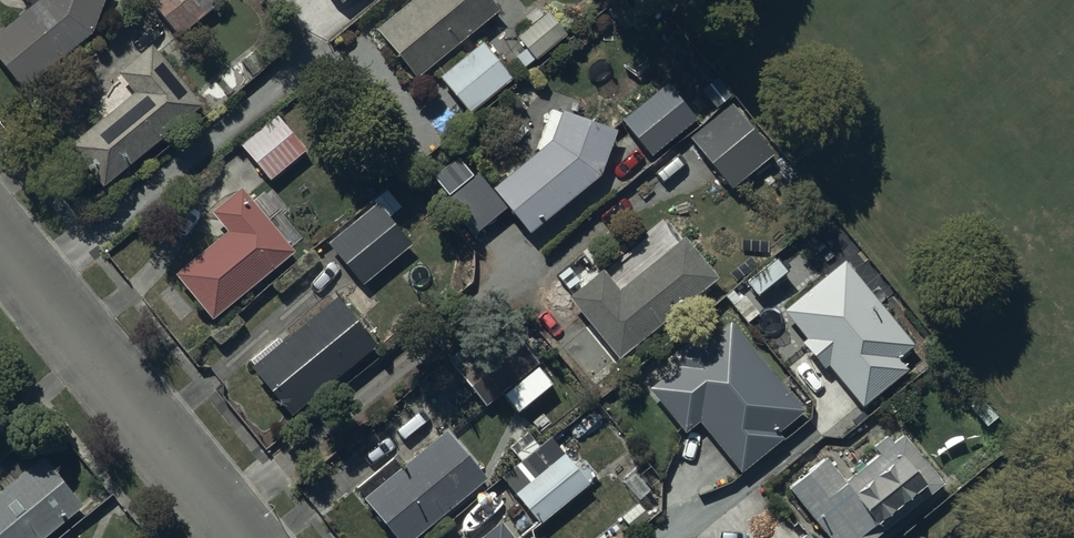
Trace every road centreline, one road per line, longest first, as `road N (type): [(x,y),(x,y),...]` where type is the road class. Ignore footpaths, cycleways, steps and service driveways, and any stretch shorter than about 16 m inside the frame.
road 1 (residential): [(0,240),(255,537)]

